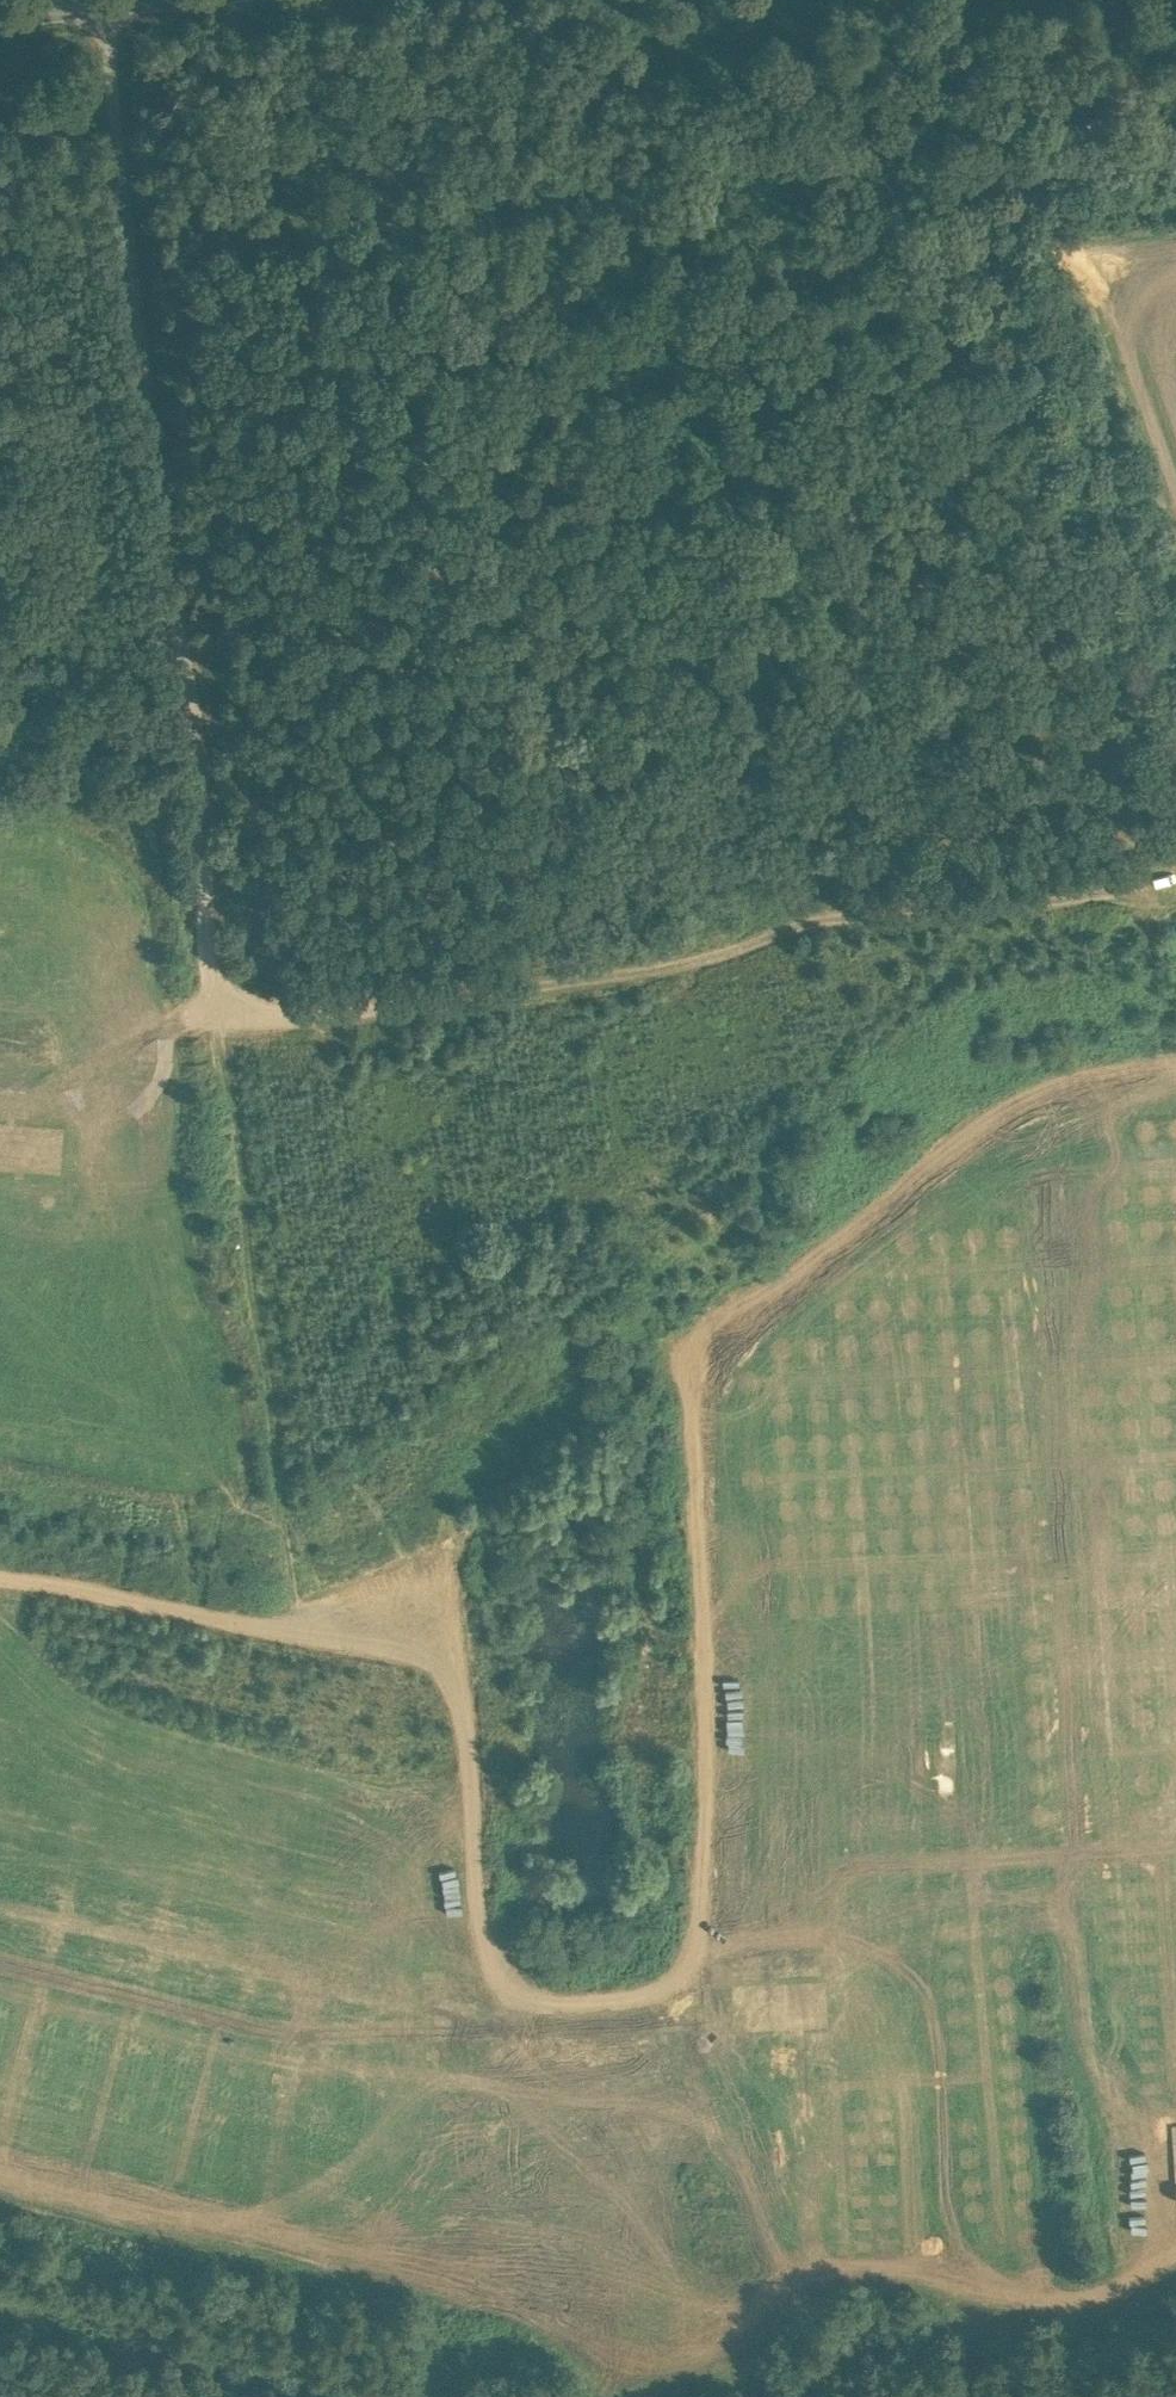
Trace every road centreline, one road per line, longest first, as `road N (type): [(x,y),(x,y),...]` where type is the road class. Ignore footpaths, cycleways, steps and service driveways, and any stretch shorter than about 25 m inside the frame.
road 1 (tertiary): [(0,17),(147,0)]

